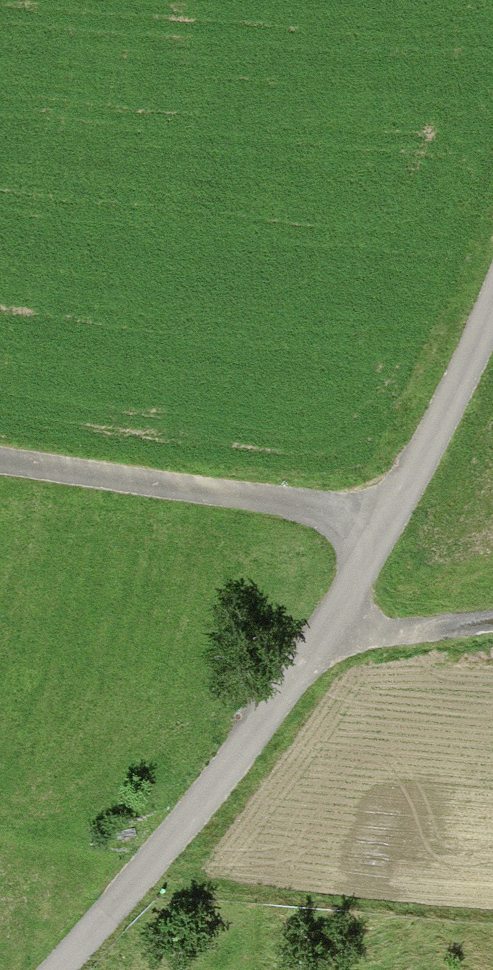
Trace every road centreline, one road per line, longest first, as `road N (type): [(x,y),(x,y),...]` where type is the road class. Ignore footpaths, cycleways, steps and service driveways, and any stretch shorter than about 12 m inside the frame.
road 1 (unclassified): [(492,325),(428,477),(339,627),(72,969)]
road 2 (track): [(389,542),(329,519),(0,468)]
road 3 (track): [(339,627),(447,633),(492,623)]

